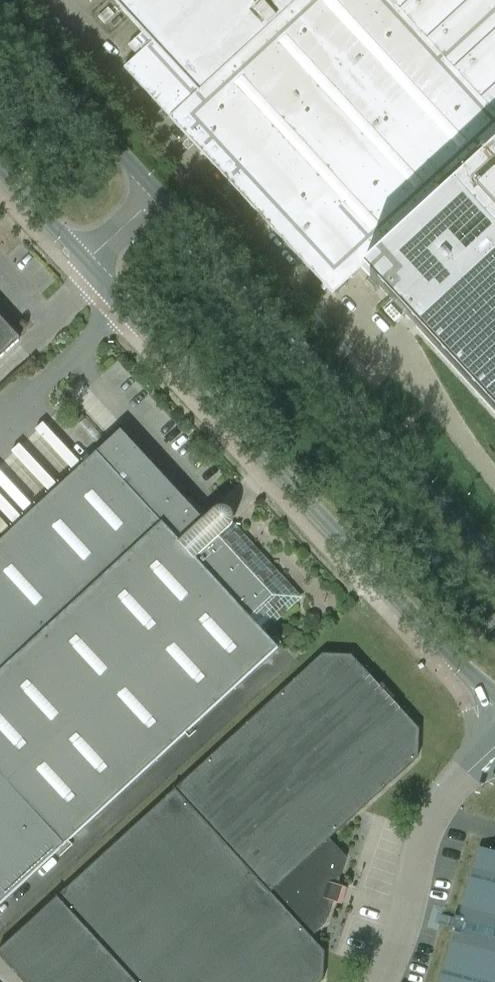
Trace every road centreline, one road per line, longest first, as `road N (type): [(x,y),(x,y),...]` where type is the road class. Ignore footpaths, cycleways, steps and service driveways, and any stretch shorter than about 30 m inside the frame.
road 1 (tertiary): [(80,261),(452,659),(494,693)]
road 2 (tertiary): [(494,563),(154,191)]
road 3 (unclassified): [(382,981),(438,816),(494,750)]
road 4 (tertiary): [(154,191),(0,26)]

